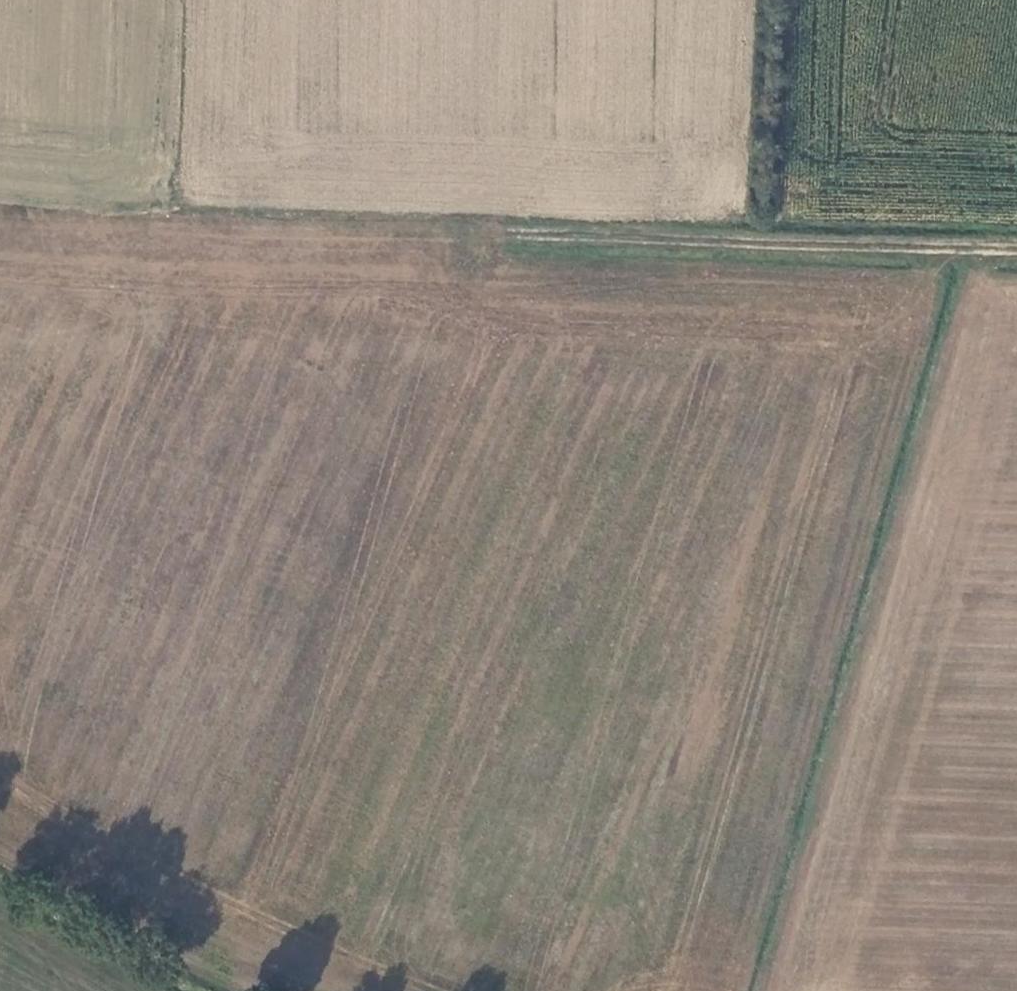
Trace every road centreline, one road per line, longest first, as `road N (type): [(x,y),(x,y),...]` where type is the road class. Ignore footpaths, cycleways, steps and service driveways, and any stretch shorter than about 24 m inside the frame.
road 1 (track): [(1016,248),(490,228)]

